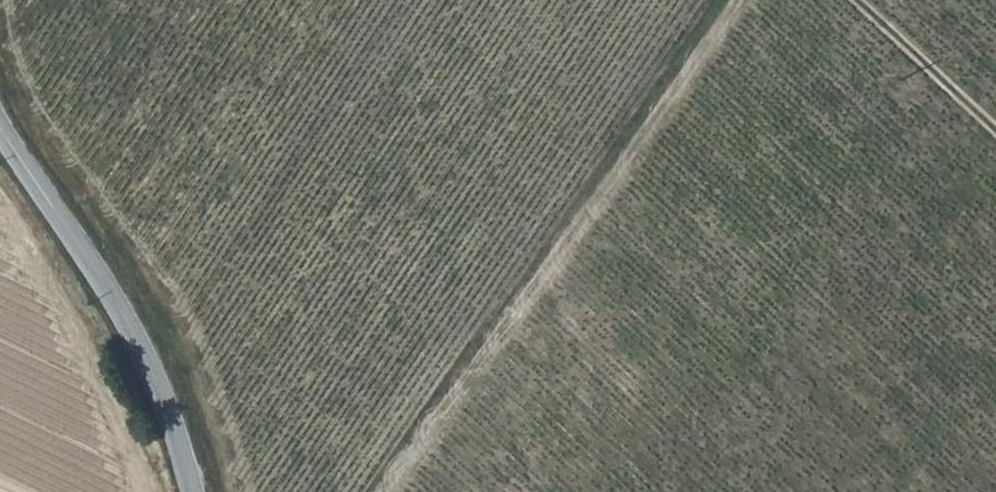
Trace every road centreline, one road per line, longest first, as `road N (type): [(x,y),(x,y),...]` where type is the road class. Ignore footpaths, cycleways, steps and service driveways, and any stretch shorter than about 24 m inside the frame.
road 1 (track): [(738,0),(380,491)]
road 2 (residential): [(193,491),(141,350),(0,128)]
road 3 (track): [(995,131),(858,0)]

